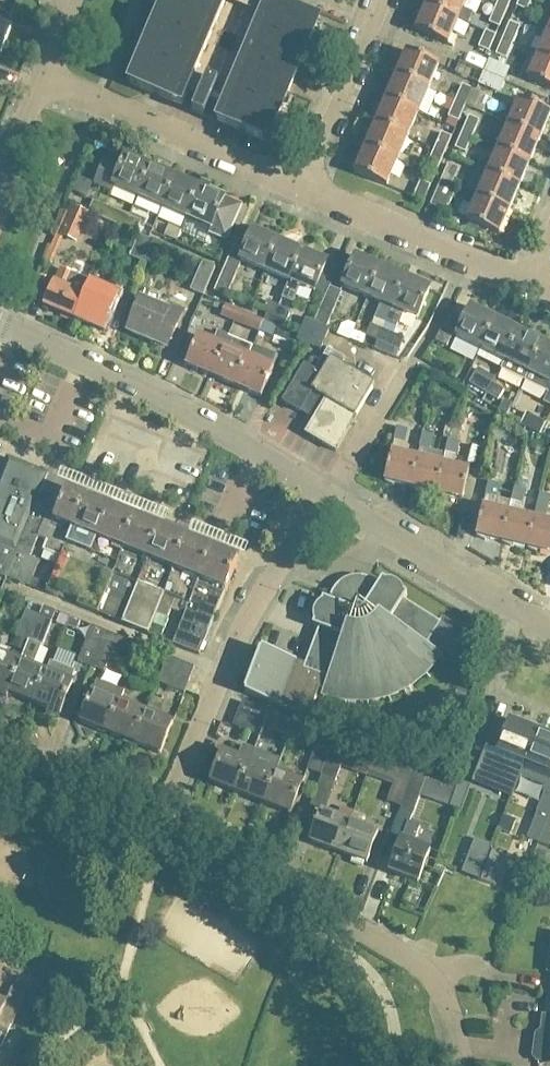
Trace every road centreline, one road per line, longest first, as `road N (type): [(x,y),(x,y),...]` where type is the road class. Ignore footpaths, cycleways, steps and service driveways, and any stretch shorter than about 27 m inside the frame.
road 1 (residential): [(162,814),(411,958),(446,1001),(462,1065)]
road 2 (tertiary): [(327,497),(192,416),(0,324)]
road 3 (residential): [(162,814),(238,636),(327,497)]
road 4 (residential): [(299,185),(42,73)]
road 5 (tertiary): [(549,628),(327,497)]
road 6 (residential): [(529,284),(299,185)]
road 7 (residential): [(299,185),(381,0)]
road 8 (residential): [(162,814),(0,749)]
road 9 (residential): [(327,497),(398,378)]

